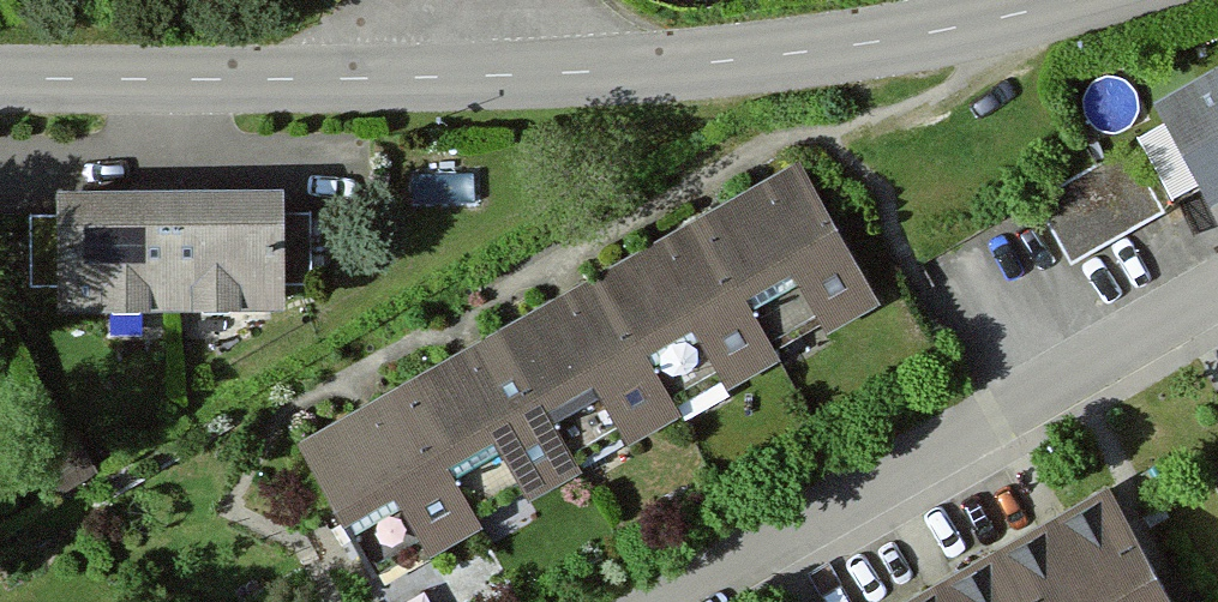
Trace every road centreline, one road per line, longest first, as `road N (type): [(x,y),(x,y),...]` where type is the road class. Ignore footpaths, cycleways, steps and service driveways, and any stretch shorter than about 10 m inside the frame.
road 1 (residential): [(1217,299),(676,601)]
road 2 (unclassified): [(469,78),(766,57),(1069,0)]
road 3 (unclassified): [(0,79),(469,78)]

